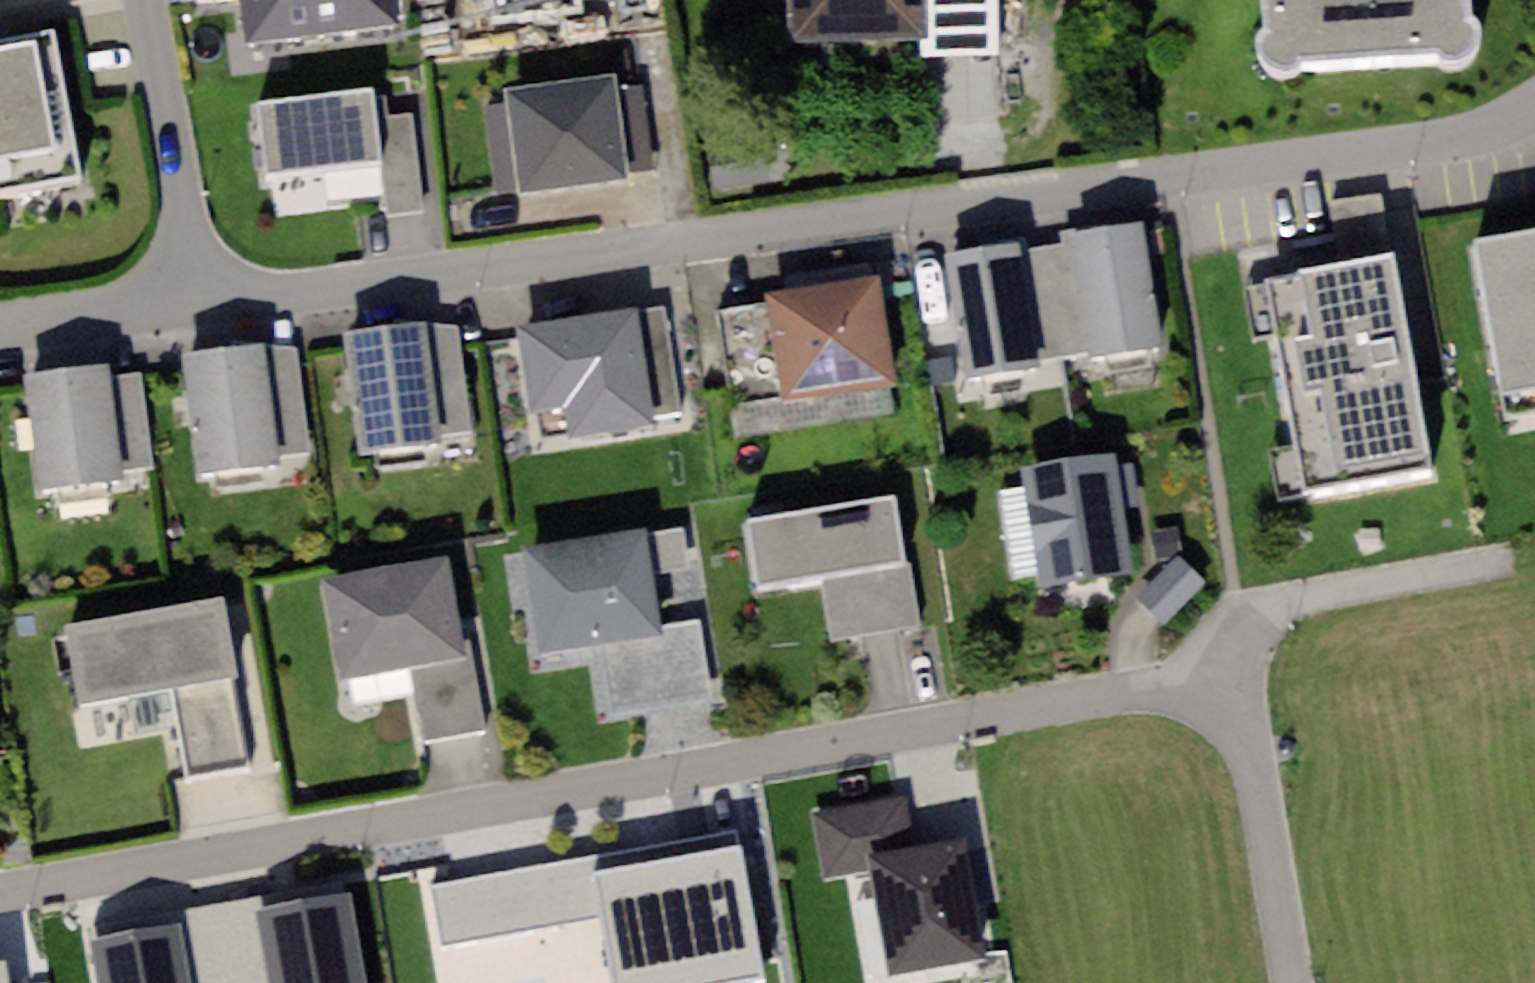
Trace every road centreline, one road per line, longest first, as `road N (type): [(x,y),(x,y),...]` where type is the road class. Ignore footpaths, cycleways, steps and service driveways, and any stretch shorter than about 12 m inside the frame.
road 1 (residential): [(201,304),(1476,139),(1534,112)]
road 2 (residential): [(1227,653),(1148,692),(0,892)]
road 3 (residential): [(1227,653),(1289,982)]
road 4 (residential): [(201,304),(146,0)]
road 5 (residential): [(1501,559),(1306,591),(1247,616),(1227,653)]
road 6 (residential): [(0,331),(201,304)]

